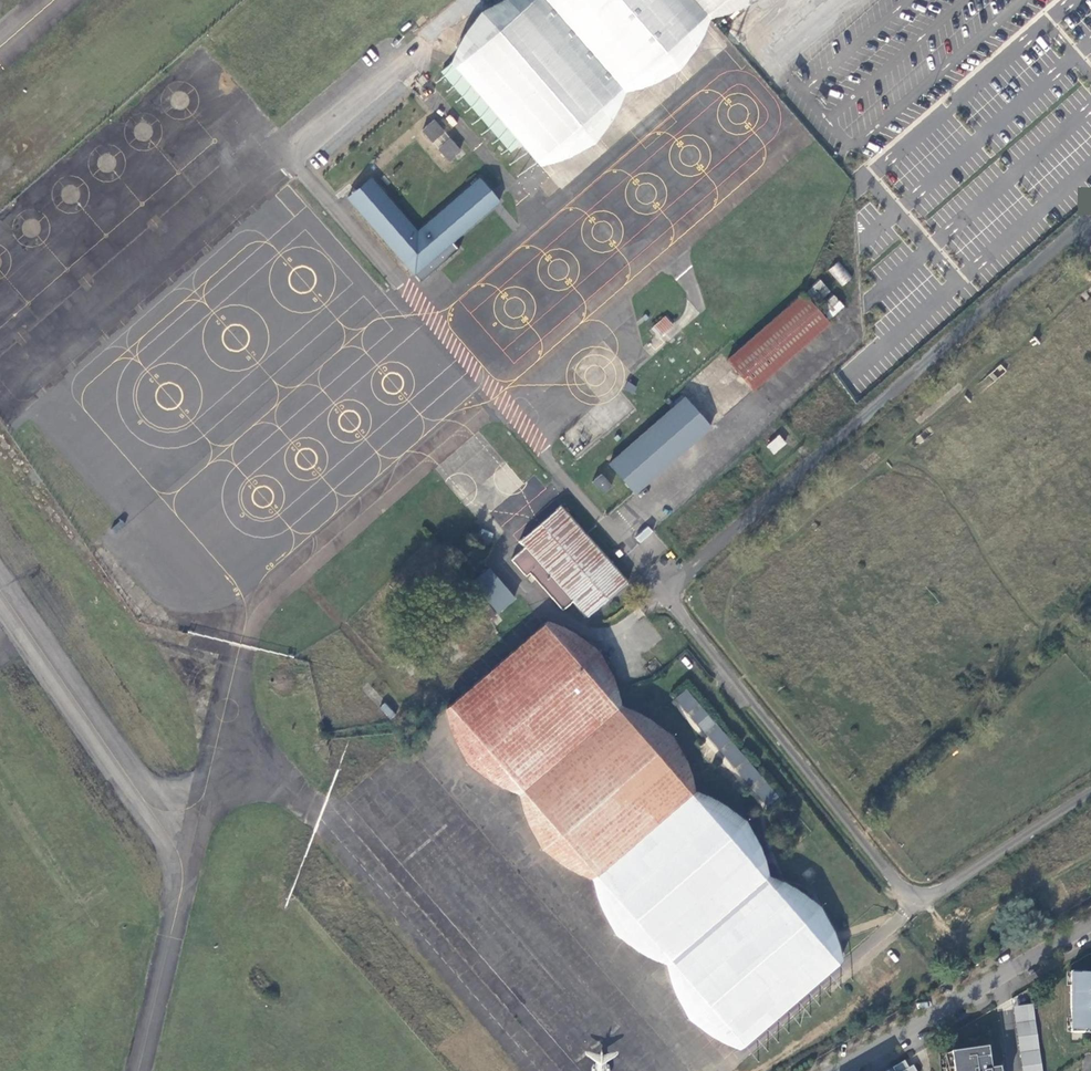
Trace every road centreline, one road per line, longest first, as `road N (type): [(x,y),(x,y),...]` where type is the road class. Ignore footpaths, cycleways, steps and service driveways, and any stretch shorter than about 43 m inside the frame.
road 1 (unclassified): [(197,57),(657,579),(899,884),(912,894),(940,892),(1090,793)]
road 2 (tertiary): [(1090,923),(841,1070)]

